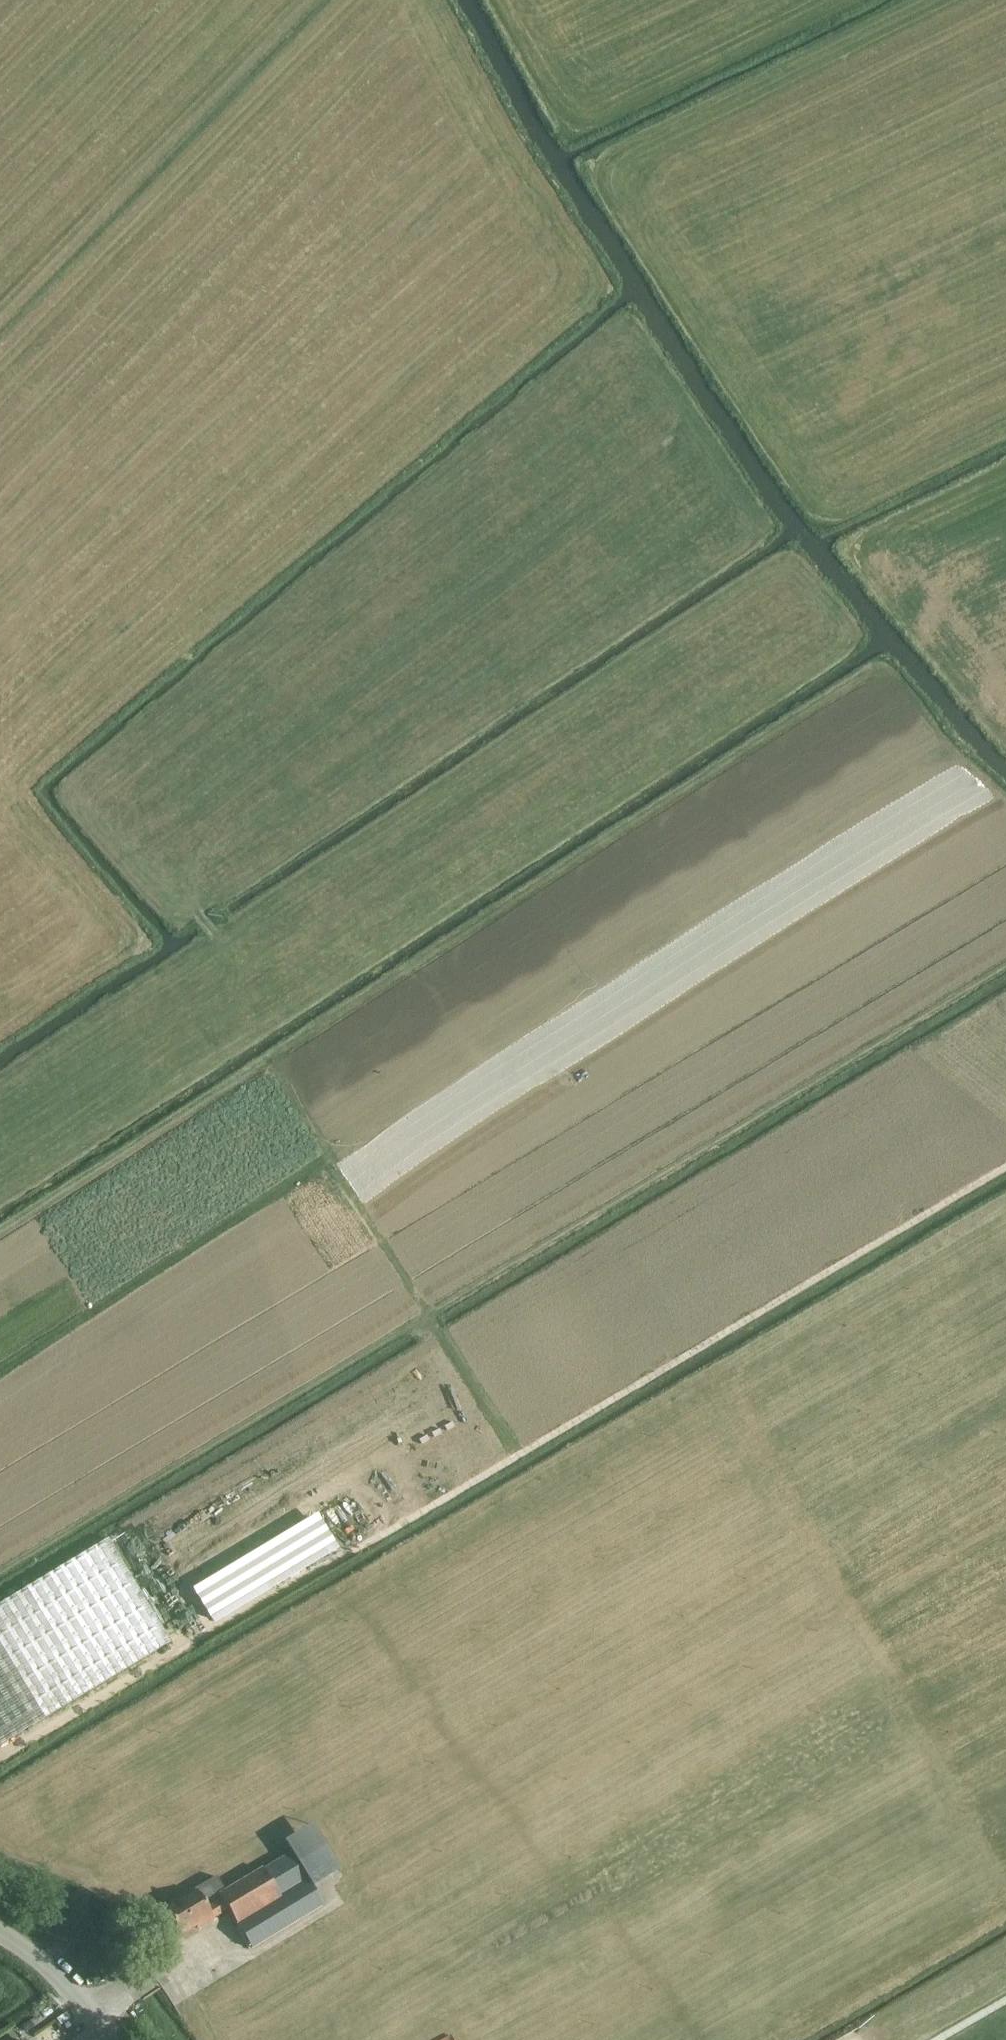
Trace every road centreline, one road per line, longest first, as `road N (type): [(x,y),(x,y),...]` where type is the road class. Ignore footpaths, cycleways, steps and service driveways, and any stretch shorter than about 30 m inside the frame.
road 1 (unclassified): [(112,2039),(44,1963),(0,1934)]

